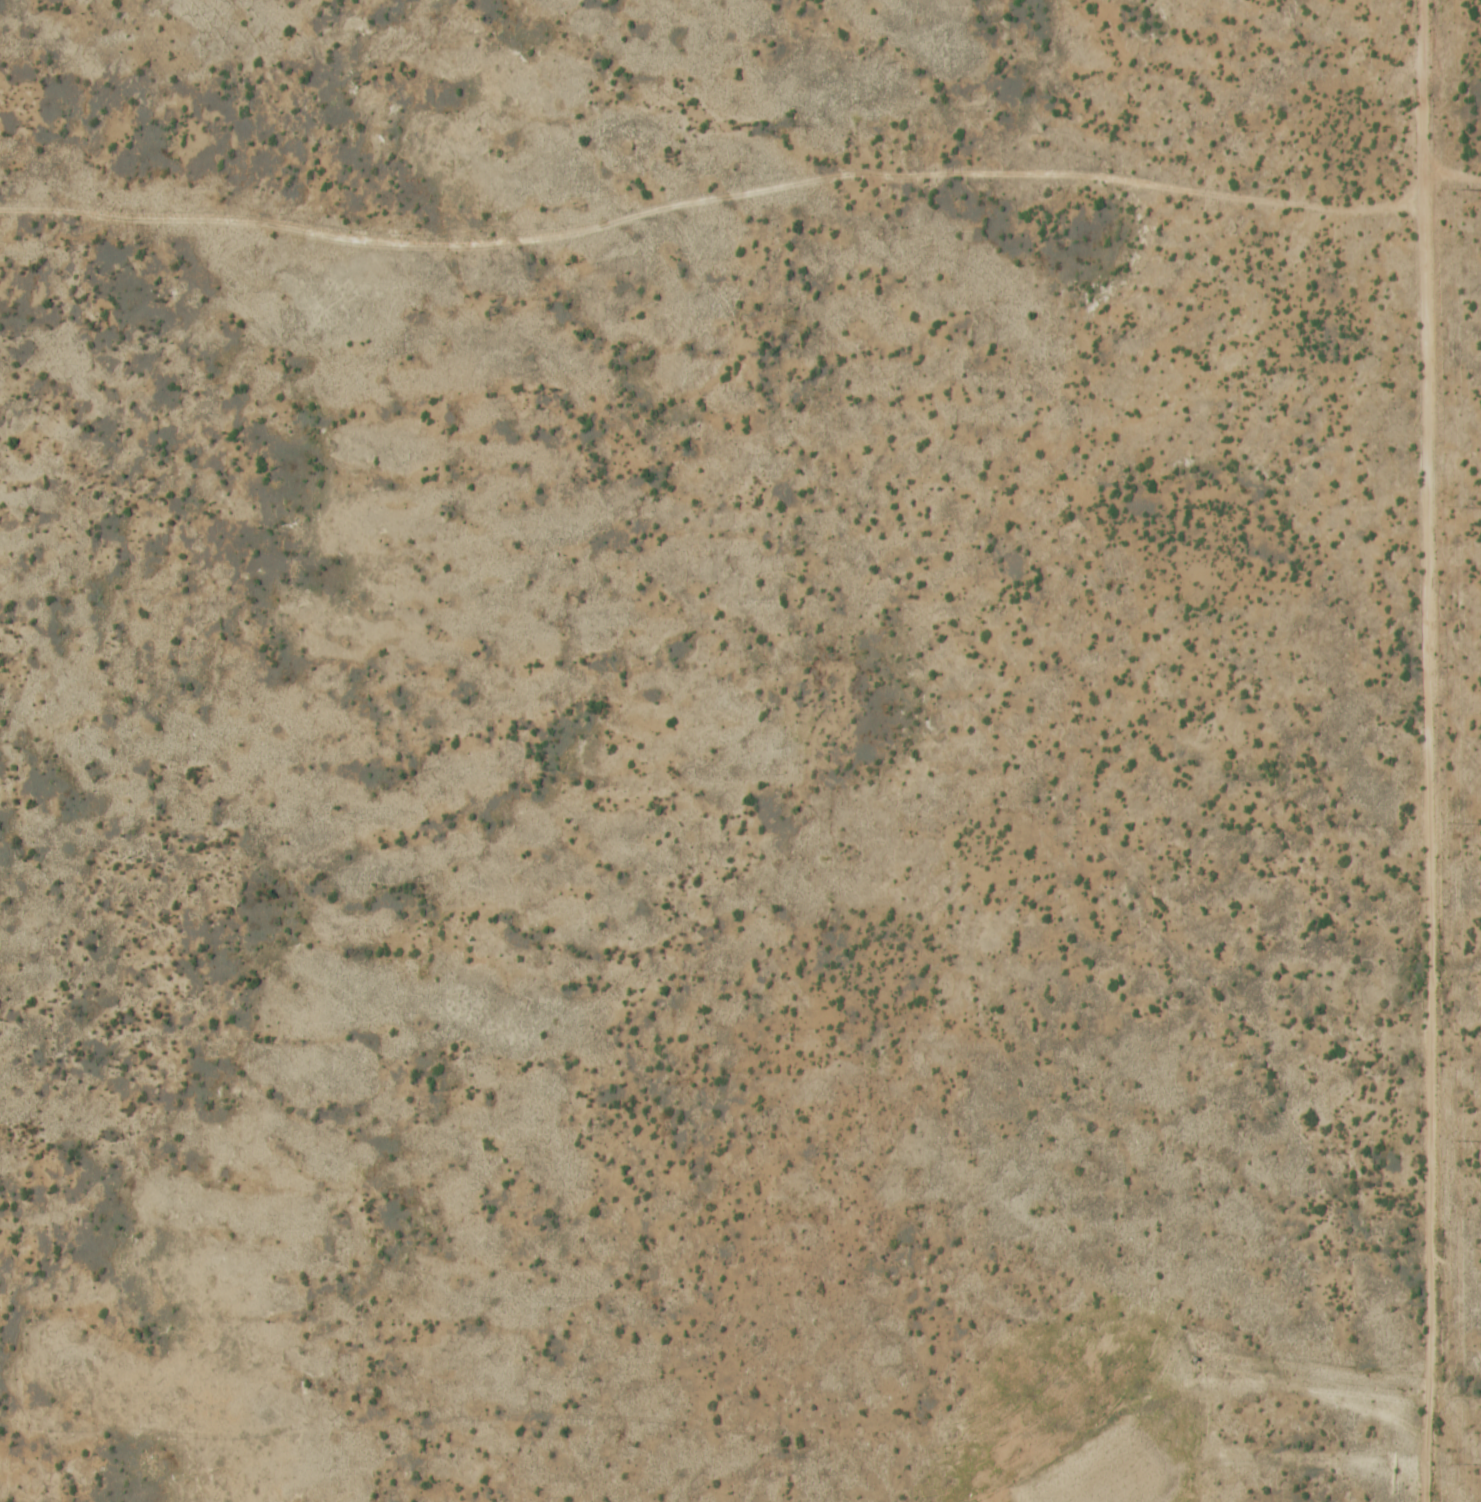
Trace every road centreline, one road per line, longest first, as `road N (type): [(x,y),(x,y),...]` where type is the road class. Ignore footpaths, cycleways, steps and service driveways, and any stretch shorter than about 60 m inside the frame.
road 1 (residential): [(0,207),(227,216),(335,235),(458,241),(605,226),(806,180),(1018,172),(1163,184),(1332,215),(1394,208),(1420,186),(1421,157)]
road 2 (residential): [(1420,186),(1427,1501)]
road 3 (residential): [(1414,0),(1411,109),(1421,157)]

